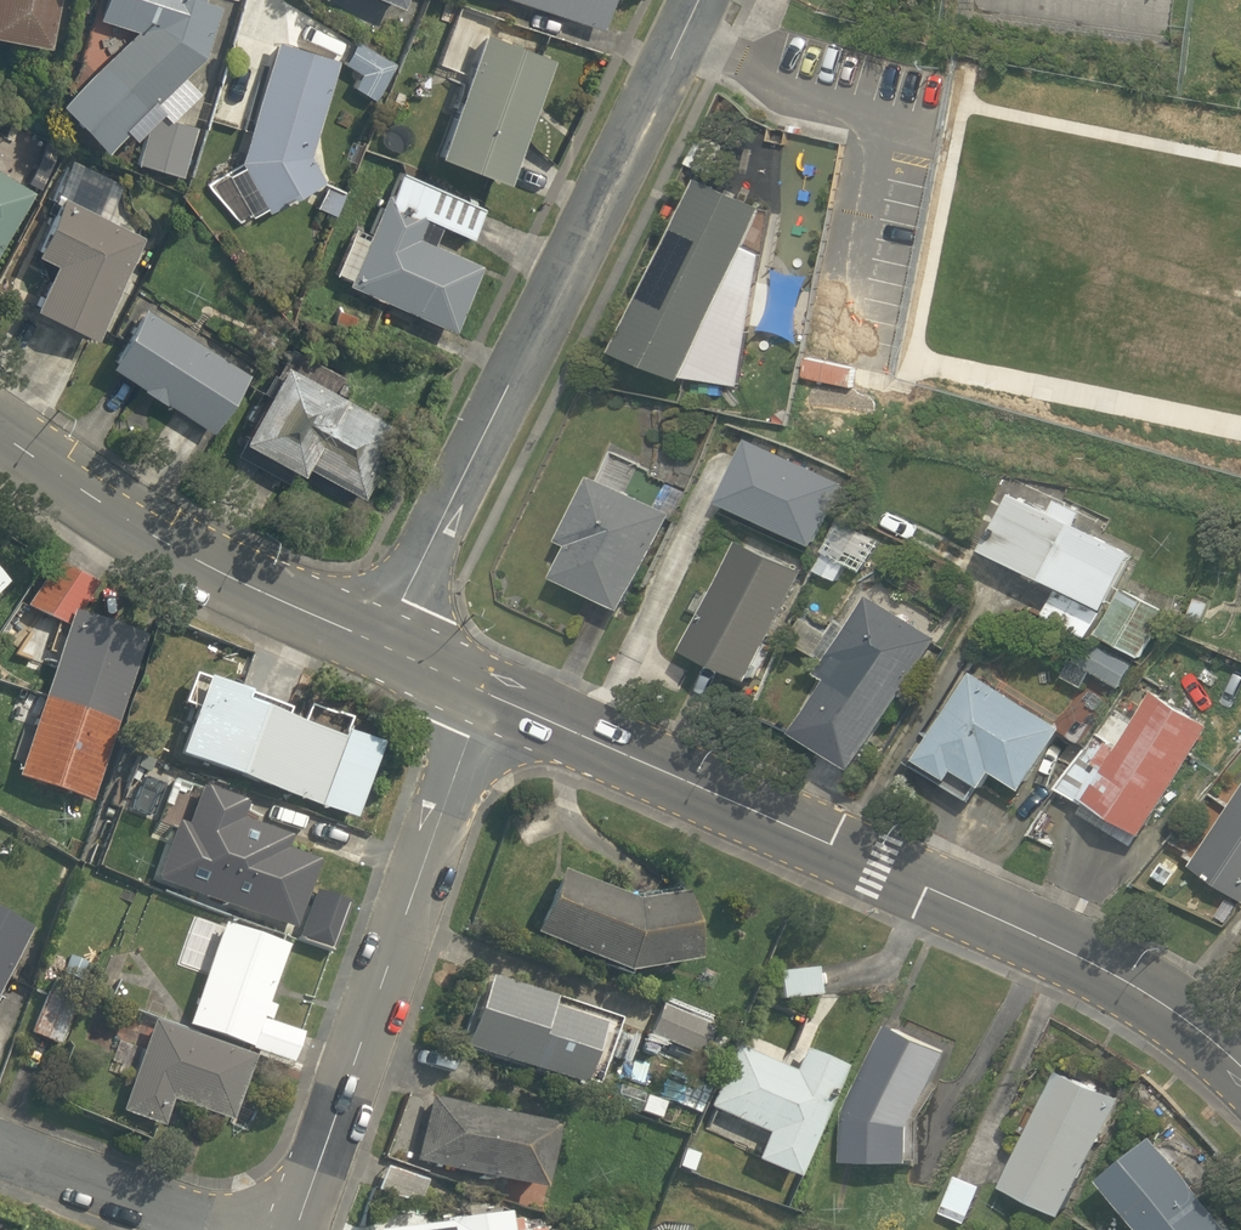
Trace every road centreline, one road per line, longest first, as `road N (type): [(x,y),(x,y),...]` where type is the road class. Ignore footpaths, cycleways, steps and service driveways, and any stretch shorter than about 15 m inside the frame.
road 1 (tertiary): [(1240,1070),(1060,947),(485,692)]
road 2 (residential): [(696,0),(380,643)]
road 3 (residential): [(485,692),(297,1229)]
road 4 (tertiary): [(380,643),(202,562),(0,432)]
road 5 (residential): [(229,1229),(0,1141)]

